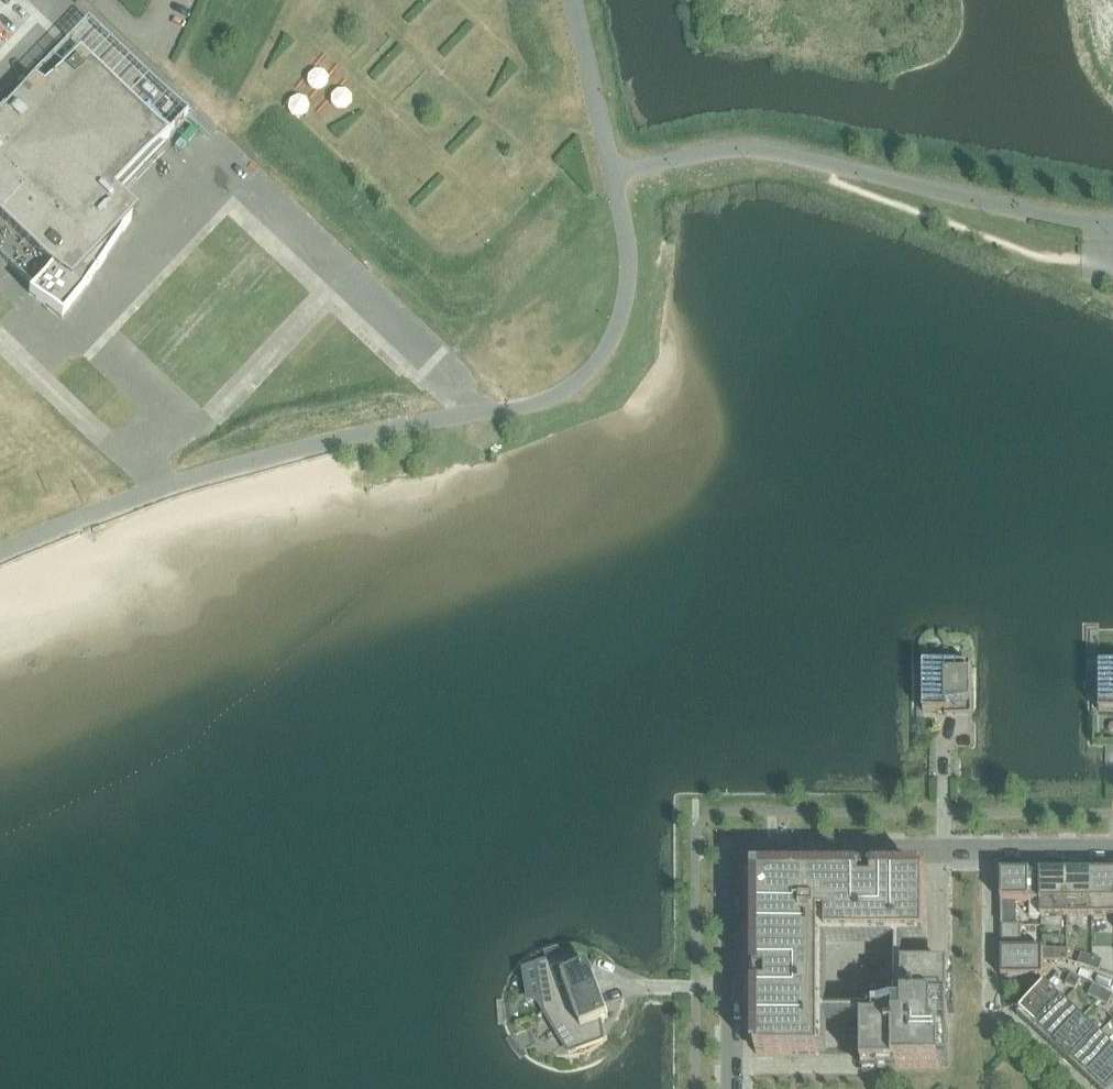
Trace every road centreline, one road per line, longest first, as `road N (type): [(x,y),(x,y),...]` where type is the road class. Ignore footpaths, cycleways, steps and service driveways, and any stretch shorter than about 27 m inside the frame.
road 1 (residential): [(736,1088),(737,860),(1112,860)]

